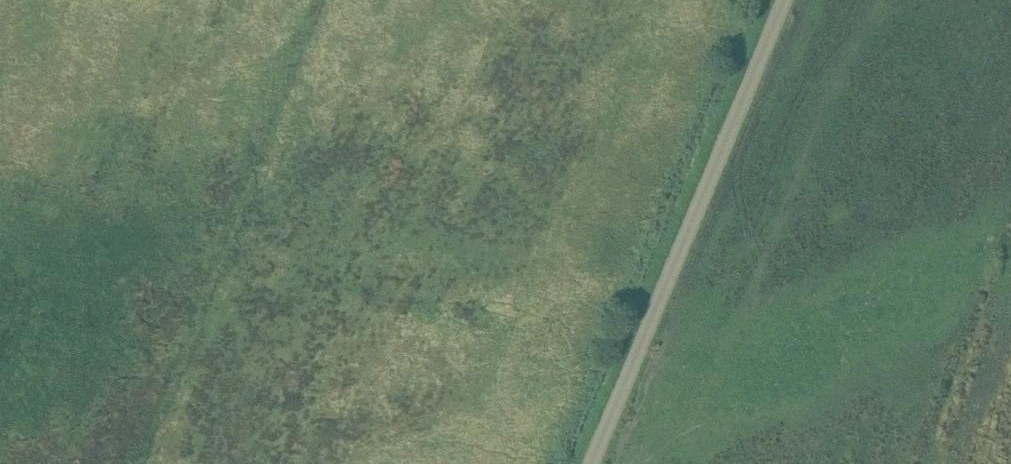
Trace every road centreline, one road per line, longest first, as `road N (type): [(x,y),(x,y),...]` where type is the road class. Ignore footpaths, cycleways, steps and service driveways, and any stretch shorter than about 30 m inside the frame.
road 1 (unclassified): [(588,463),(780,0)]

